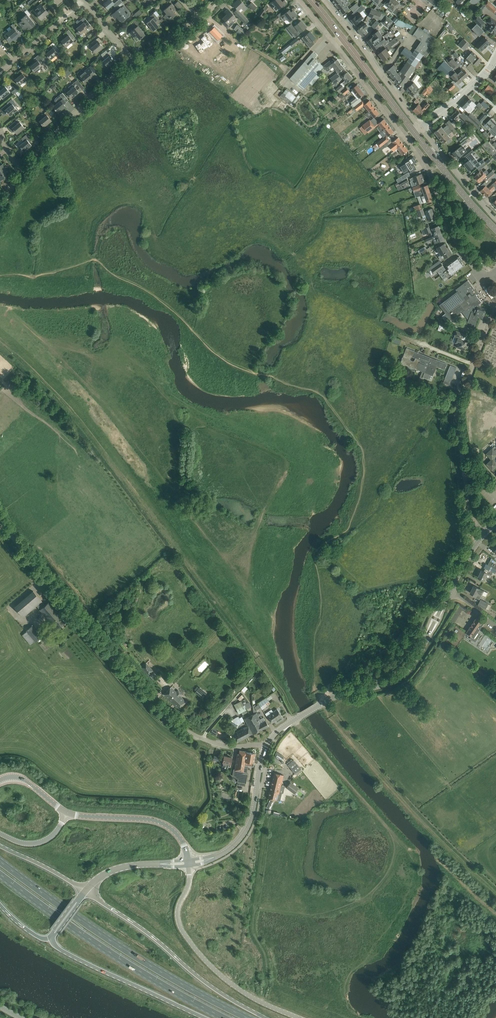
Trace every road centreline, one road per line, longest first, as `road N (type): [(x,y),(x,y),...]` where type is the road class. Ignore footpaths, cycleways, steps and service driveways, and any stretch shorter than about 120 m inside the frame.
road 1 (unclassified): [(266,747),(224,746),(171,721),(0,520)]
road 2 (trunk): [(248,1017),(142,961),(0,861)]
road 3 (tertiary): [(292,721),(404,673),(485,534)]
road 4 (residential): [(335,43),(427,165),(450,229),(482,281)]
road 5 (trunk): [(0,874),(136,970),(225,1017)]
road 6 (track): [(495,896),(432,836),(332,719)]
road 7 (residential): [(485,534),(470,516),(458,408),(495,306)]
road 8 (trunk): [(267,1017),(86,891)]
road 9 (unclassified): [(188,865),(178,909),(182,930),(237,987),(299,1017)]
road 10 (trunk): [(52,937),(63,952),(205,1017)]
road 11 (residential): [(420,128),(325,0)]
road 12 (residential): [(22,168),(135,62)]
road 13 (tertiary): [(68,813),(158,821),(177,834),(188,860)]
road 14 (secondary): [(495,229),(413,132)]

